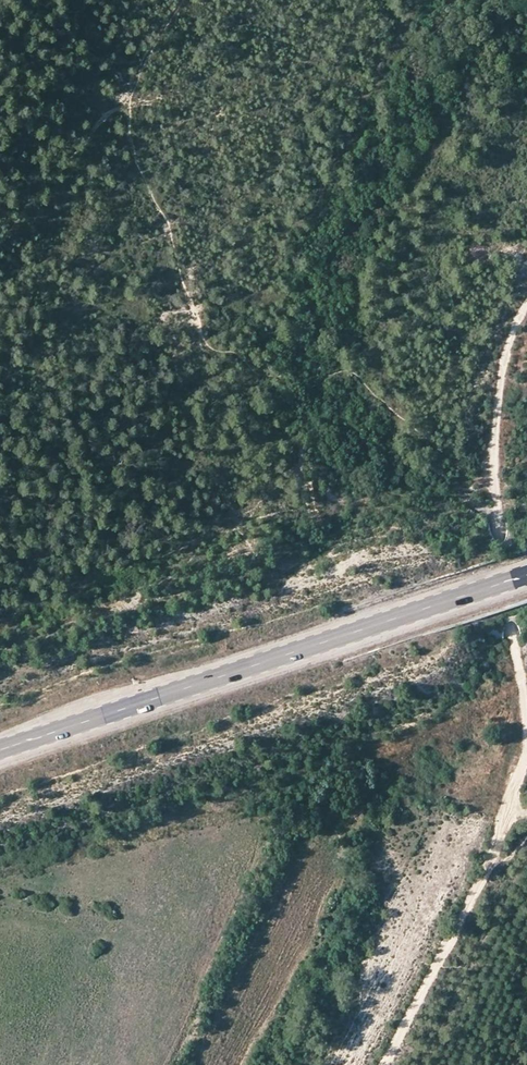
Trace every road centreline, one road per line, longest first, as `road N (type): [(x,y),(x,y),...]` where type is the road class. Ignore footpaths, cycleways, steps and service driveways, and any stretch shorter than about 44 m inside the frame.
road 1 (primary): [(0,748),(526,572)]
road 2 (track): [(511,806),(526,744),(526,709),(492,439),(511,339),(526,305)]
road 3 (track): [(381,1064),(511,806),(526,813)]

